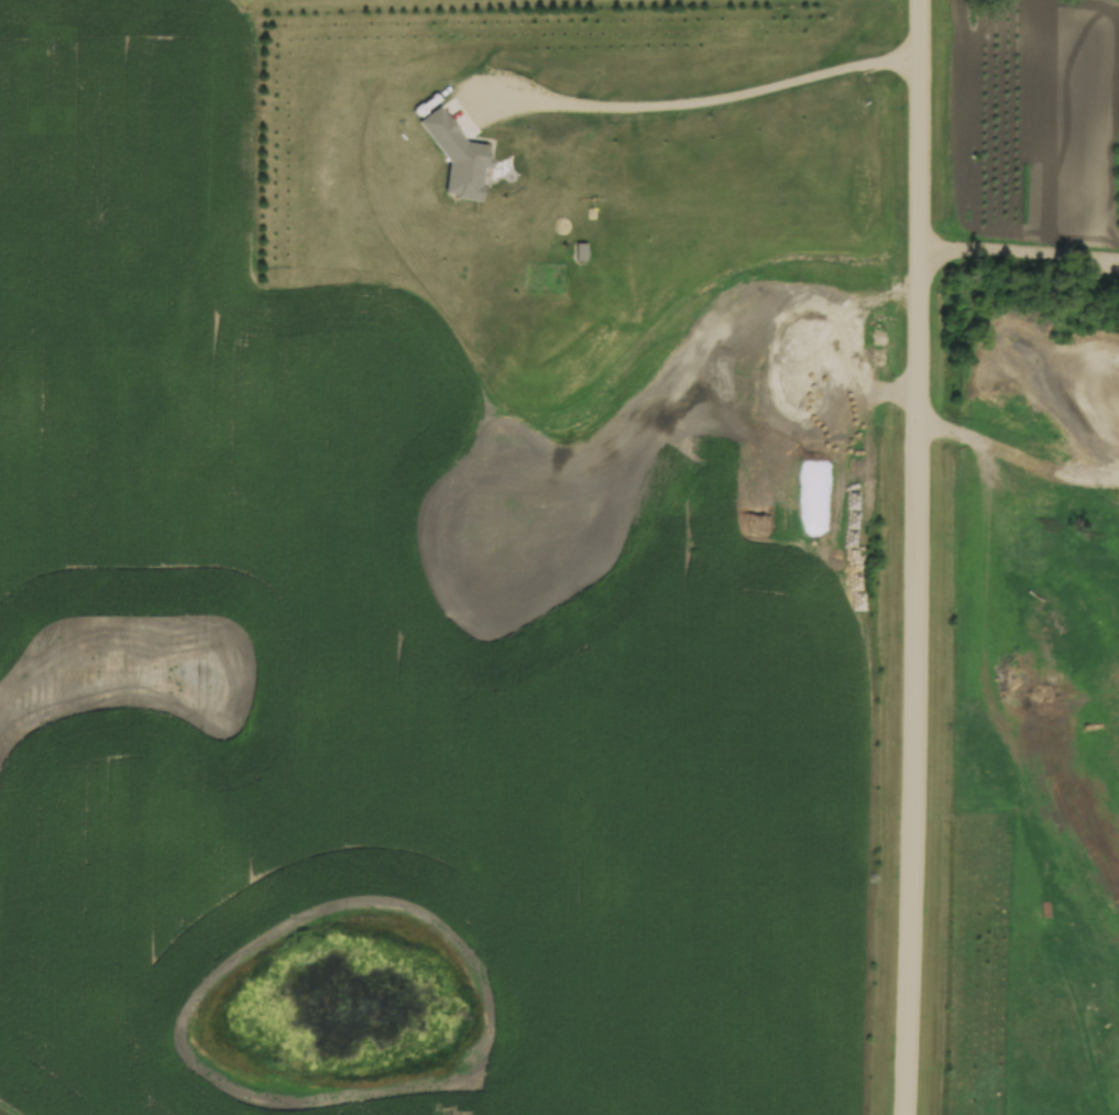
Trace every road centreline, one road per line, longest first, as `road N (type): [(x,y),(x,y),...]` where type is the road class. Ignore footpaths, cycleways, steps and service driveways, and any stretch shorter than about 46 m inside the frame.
road 1 (tertiary): [(904,1114),(914,785),(918,0)]

